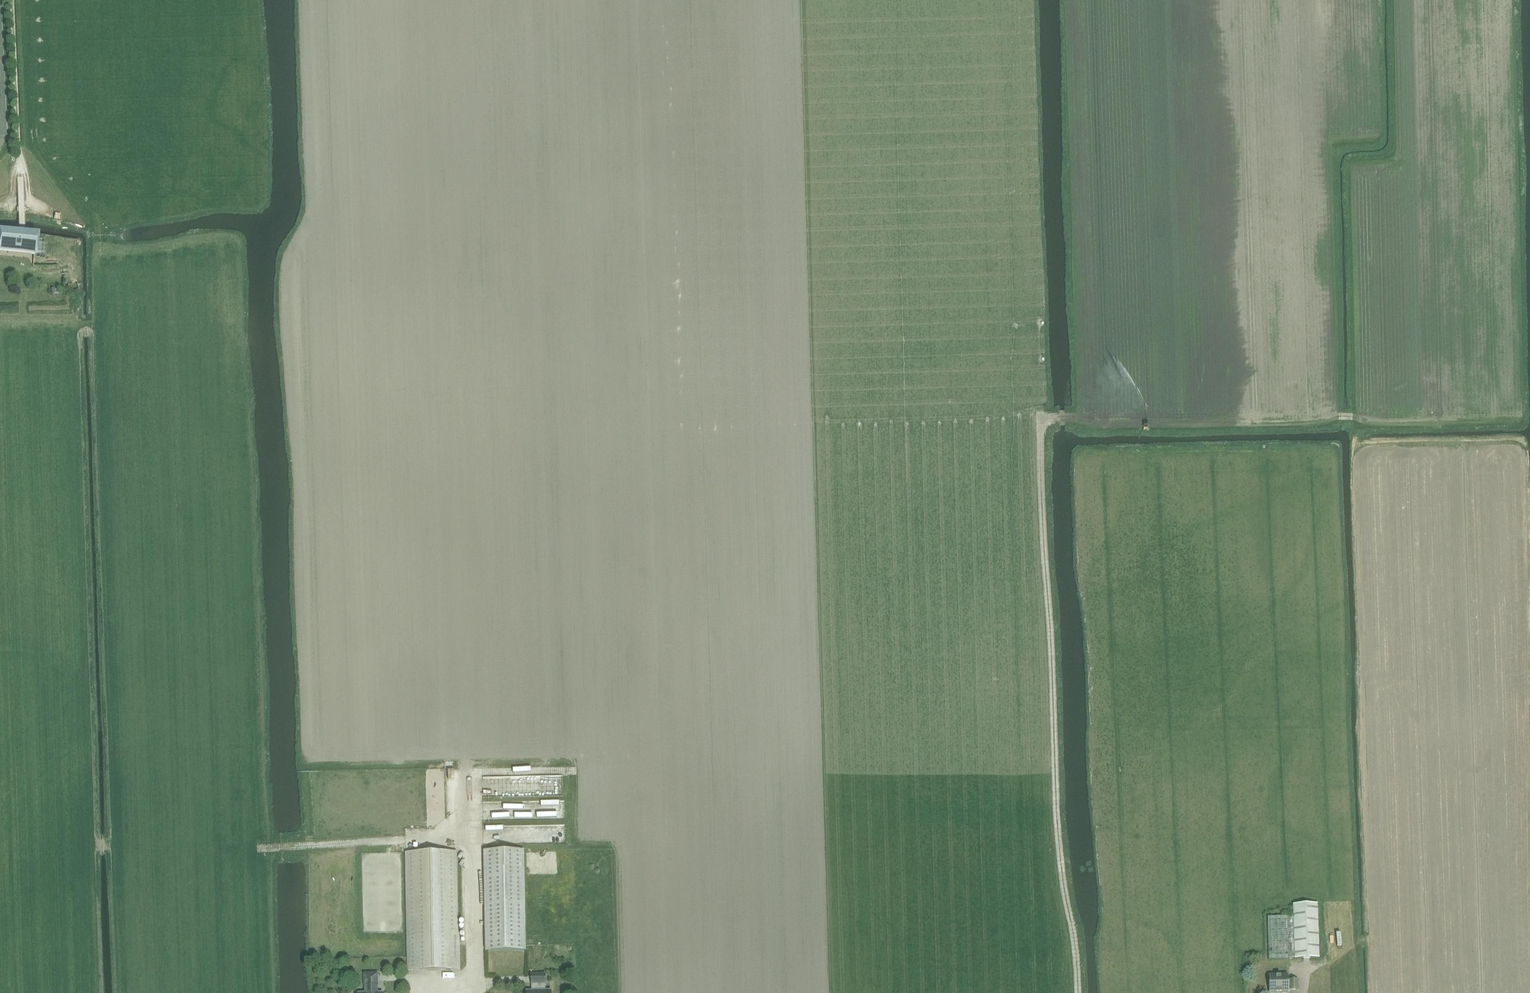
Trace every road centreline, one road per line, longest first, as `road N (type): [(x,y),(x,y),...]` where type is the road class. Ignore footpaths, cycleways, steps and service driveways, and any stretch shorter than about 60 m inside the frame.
road 1 (track): [(28,231),(18,0)]

